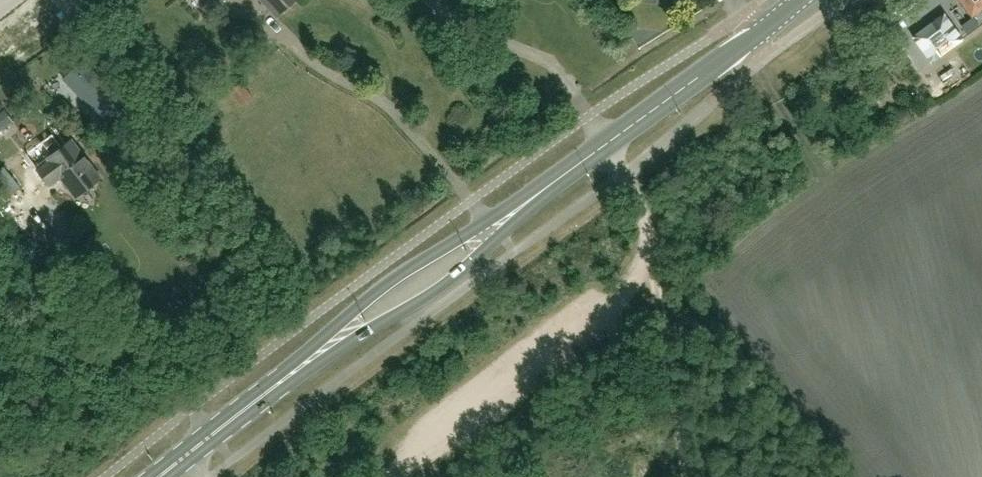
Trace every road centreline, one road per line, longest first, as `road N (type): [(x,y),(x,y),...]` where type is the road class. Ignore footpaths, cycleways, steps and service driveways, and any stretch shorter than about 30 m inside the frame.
road 1 (primary): [(159,476),(802,0)]
road 2 (track): [(655,269),(687,476)]

